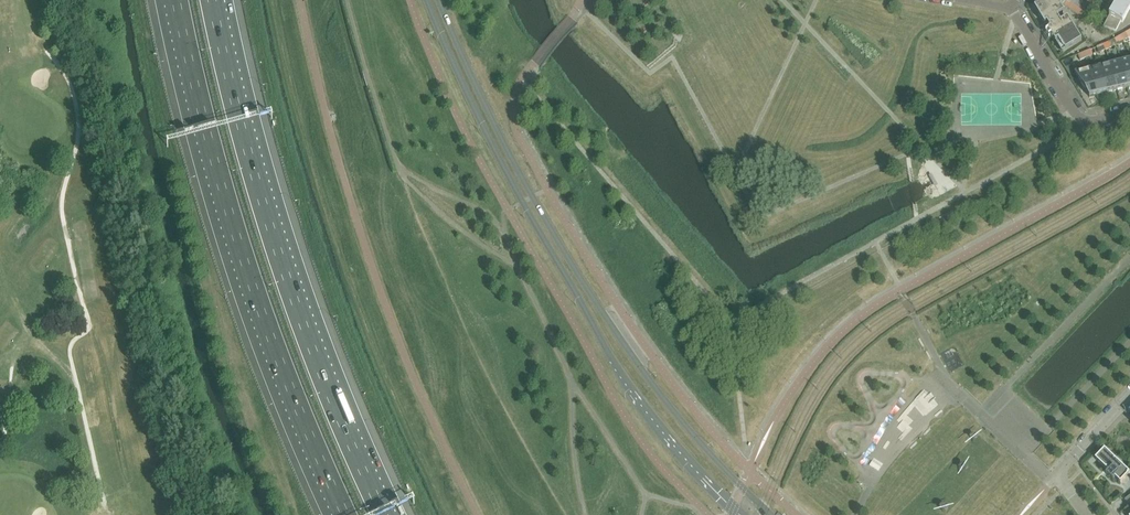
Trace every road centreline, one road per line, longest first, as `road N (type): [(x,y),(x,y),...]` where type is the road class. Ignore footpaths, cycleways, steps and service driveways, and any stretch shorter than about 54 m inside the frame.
road 1 (secondary): [(771,514),(665,401),(612,326),(533,197),(440,0)]
road 2 (secondary): [(427,0),(523,203),(607,349),(675,441),(746,514)]
road 3 (motorway): [(384,514),(262,203),(214,0)]
road 4 (motorway): [(177,0),(260,307),(345,514)]
road 5 (residential): [(1129,112),(1090,121),(1074,112),(1012,8)]
road 6 (residential): [(1087,514),(1057,476),(1129,399)]

